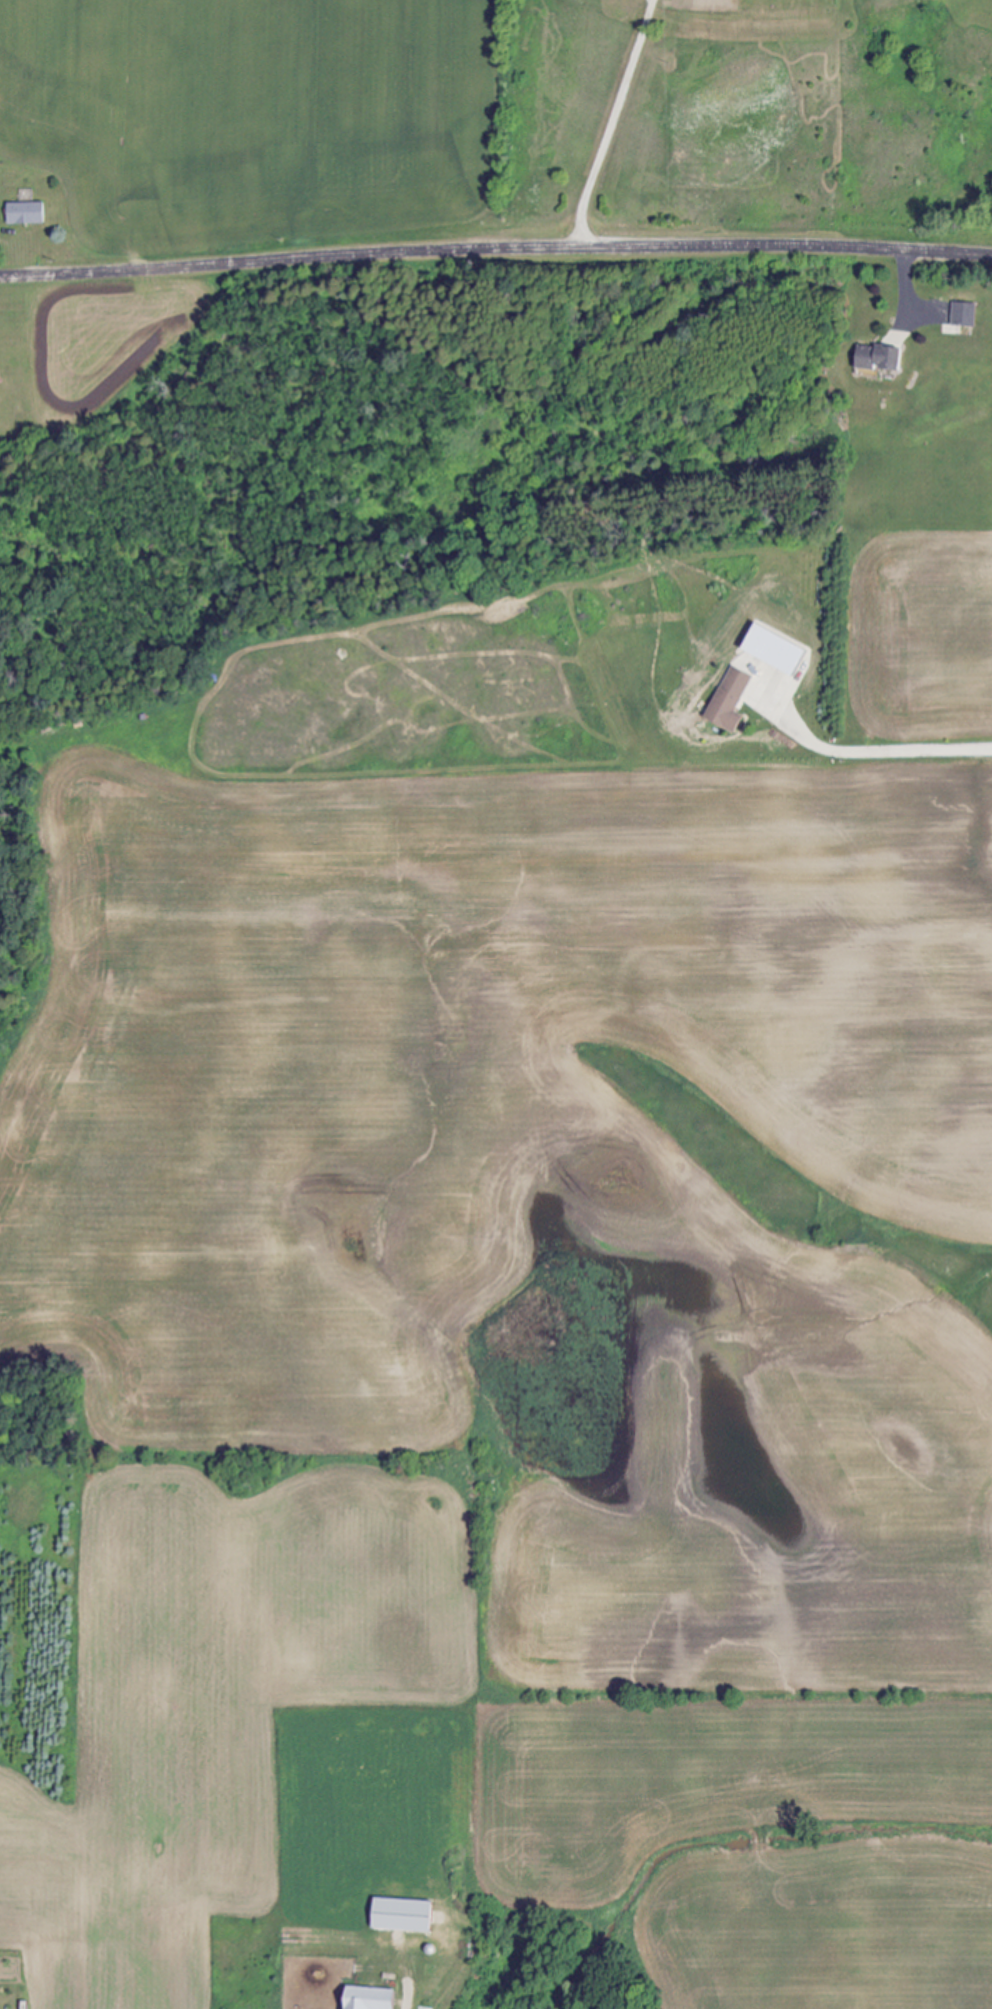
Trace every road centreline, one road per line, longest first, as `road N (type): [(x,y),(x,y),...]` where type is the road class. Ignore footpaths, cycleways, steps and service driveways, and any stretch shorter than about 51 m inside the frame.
road 1 (residential): [(0,272),(425,248),(991,253)]

